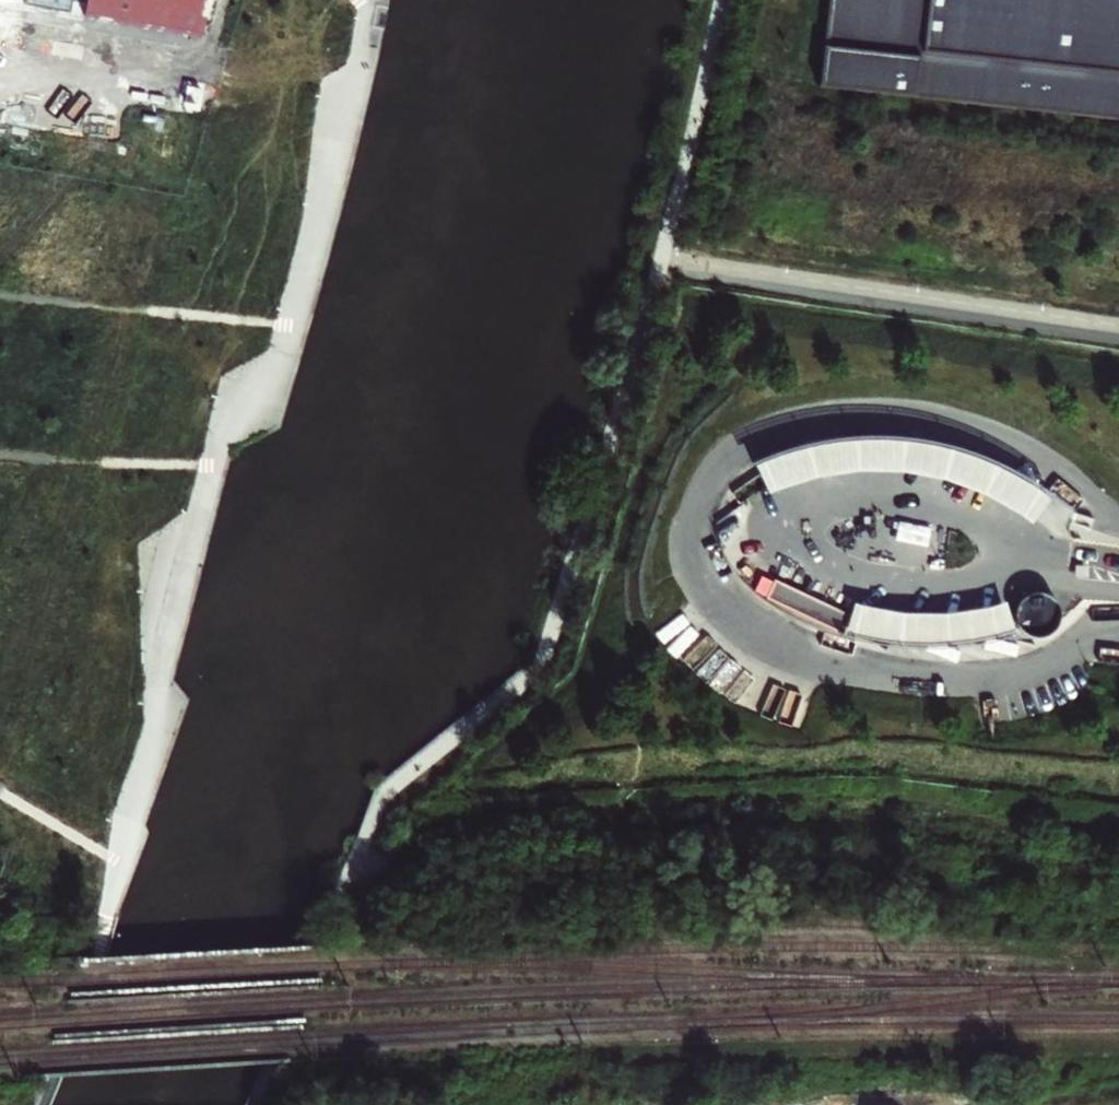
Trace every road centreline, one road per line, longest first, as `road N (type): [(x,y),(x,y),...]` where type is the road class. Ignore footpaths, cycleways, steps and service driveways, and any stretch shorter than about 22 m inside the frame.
road 1 (residential): [(0,29),(132,52)]

